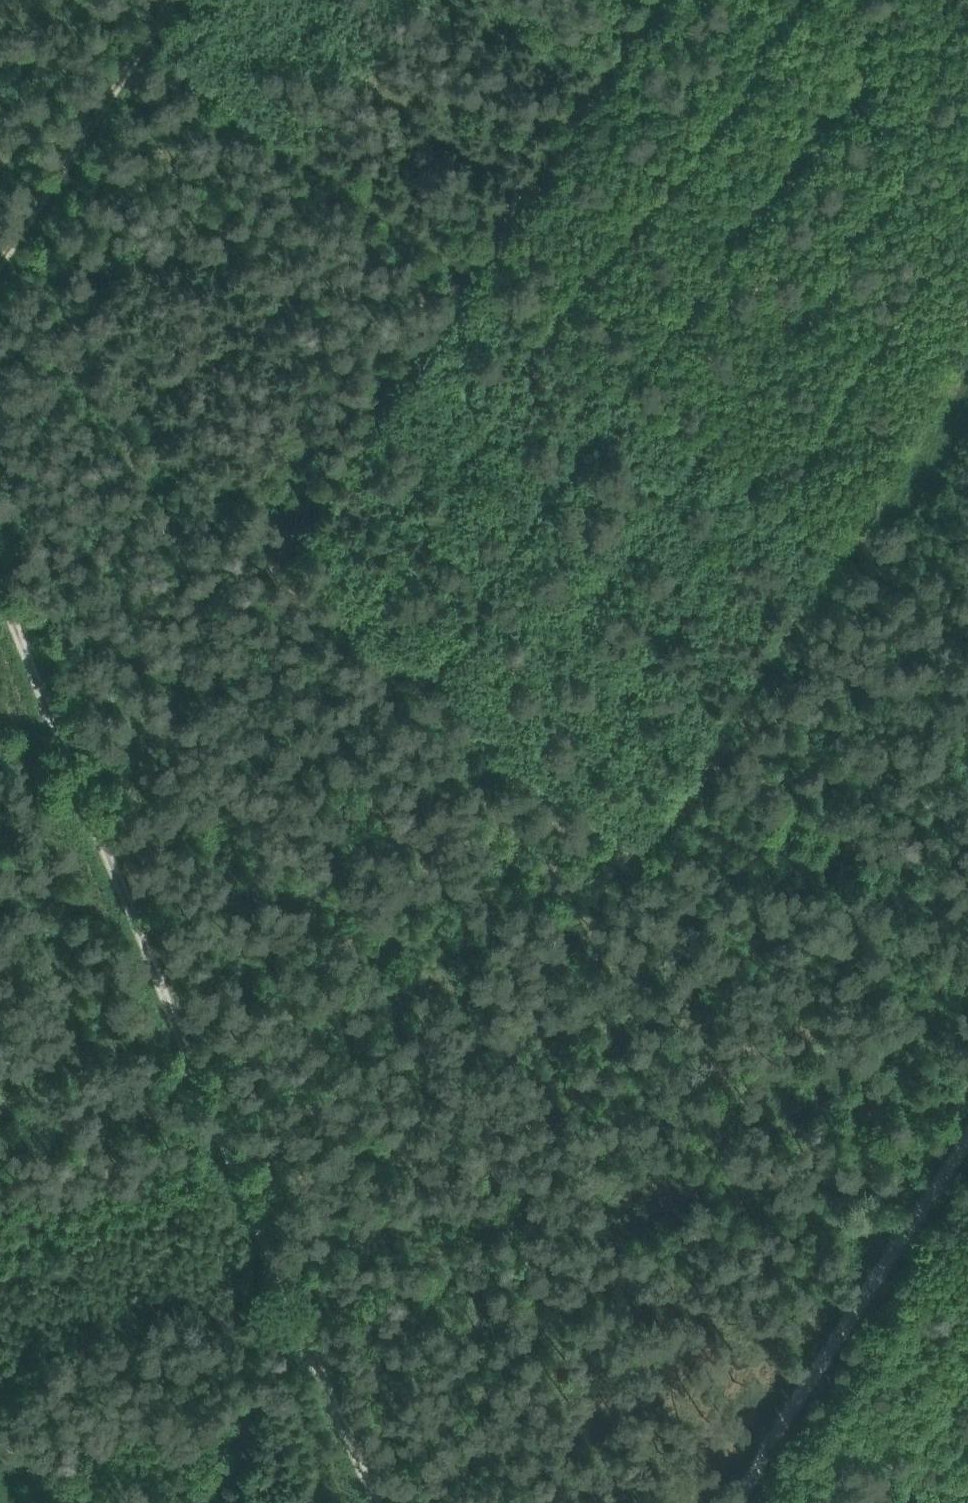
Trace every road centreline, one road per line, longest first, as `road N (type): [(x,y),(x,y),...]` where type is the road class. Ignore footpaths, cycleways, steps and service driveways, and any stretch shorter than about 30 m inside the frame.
road 1 (track): [(0,581),(380,1502)]
road 2 (track): [(967,1155),(738,1502)]
road 3 (track): [(172,0),(0,263)]

